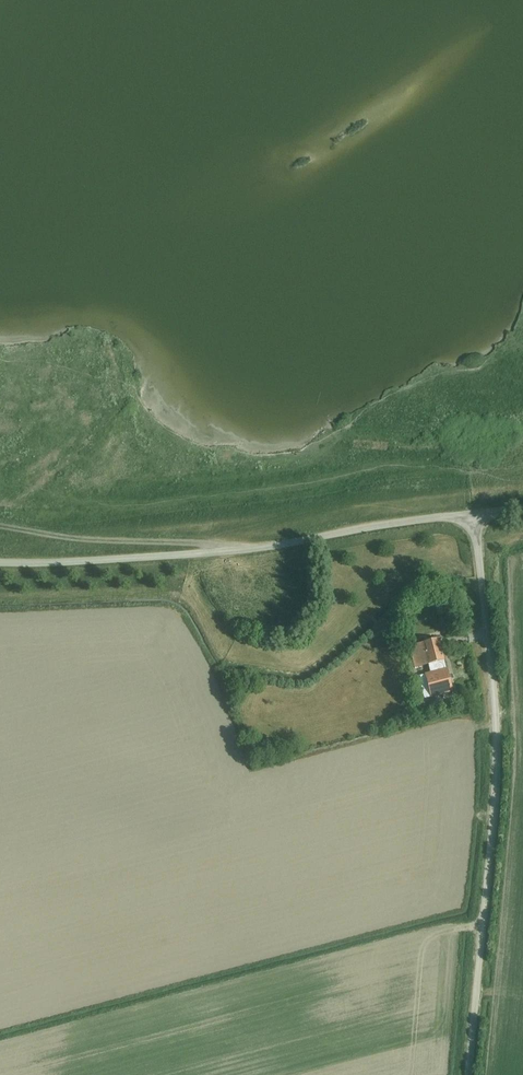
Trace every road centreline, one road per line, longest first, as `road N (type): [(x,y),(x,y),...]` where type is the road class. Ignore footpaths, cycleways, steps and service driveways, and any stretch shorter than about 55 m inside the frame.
road 1 (unclassified): [(467,1074),(496,786),(473,515)]
road 2 (unclassified): [(0,562),(240,550),(473,515)]
road 3 (track): [(0,524),(240,550)]

